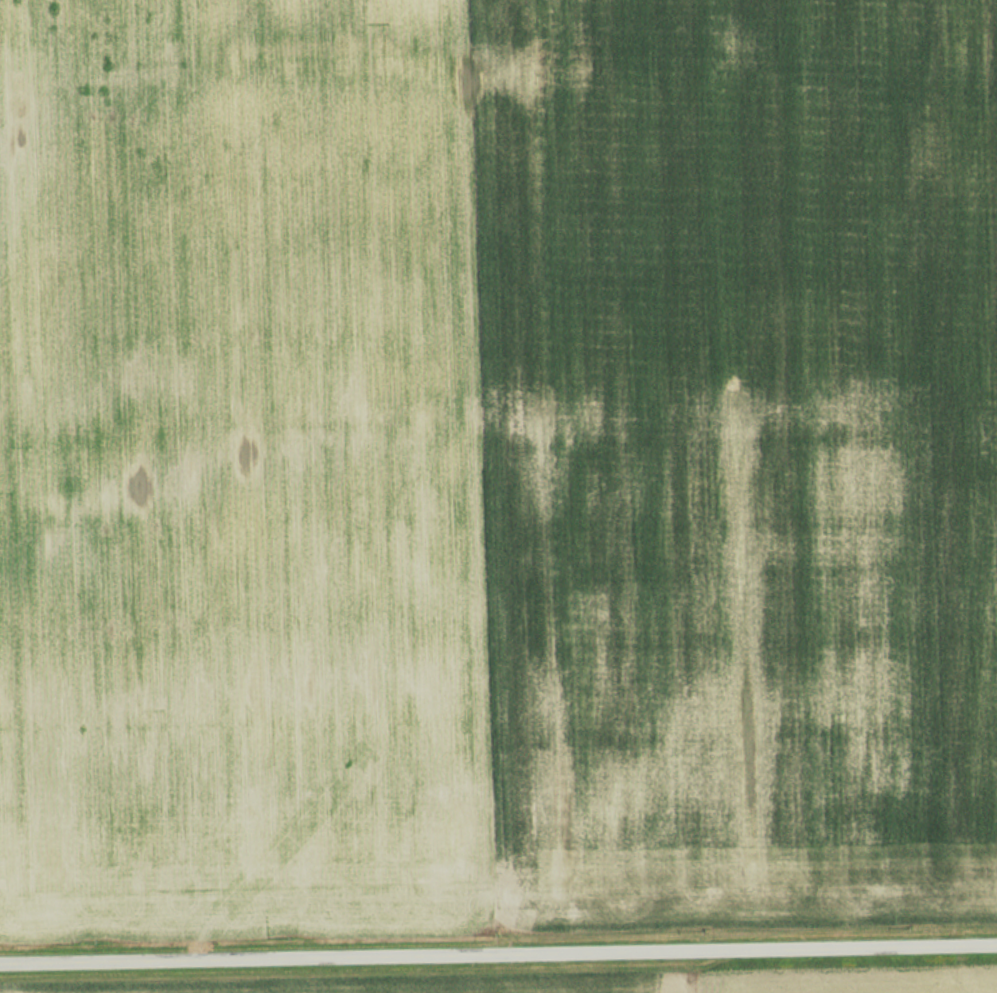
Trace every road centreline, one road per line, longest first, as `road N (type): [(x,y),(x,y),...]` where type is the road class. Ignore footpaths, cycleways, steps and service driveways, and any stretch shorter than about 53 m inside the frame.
road 1 (residential): [(0,961),(996,944)]

